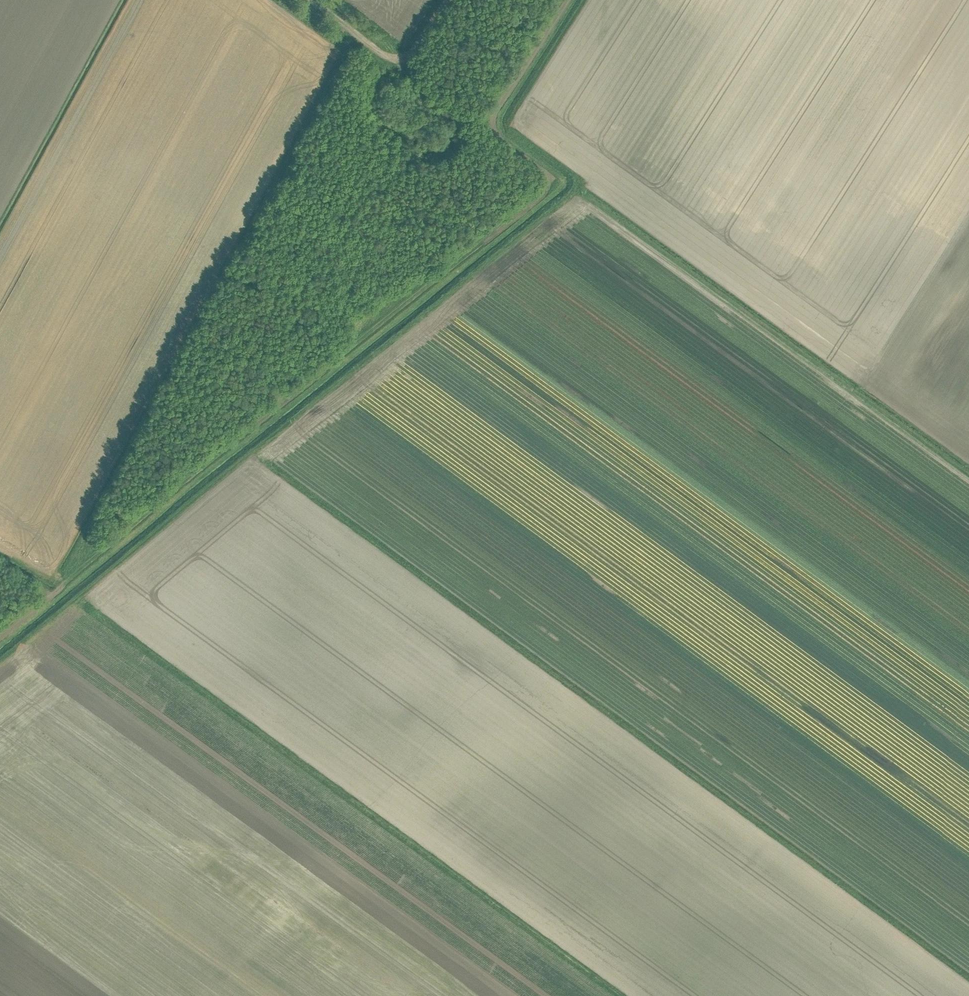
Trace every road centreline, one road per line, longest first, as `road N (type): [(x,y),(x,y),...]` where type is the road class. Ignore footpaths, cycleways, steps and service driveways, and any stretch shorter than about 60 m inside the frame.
road 1 (track): [(61,590),(555,182),(400,65)]

